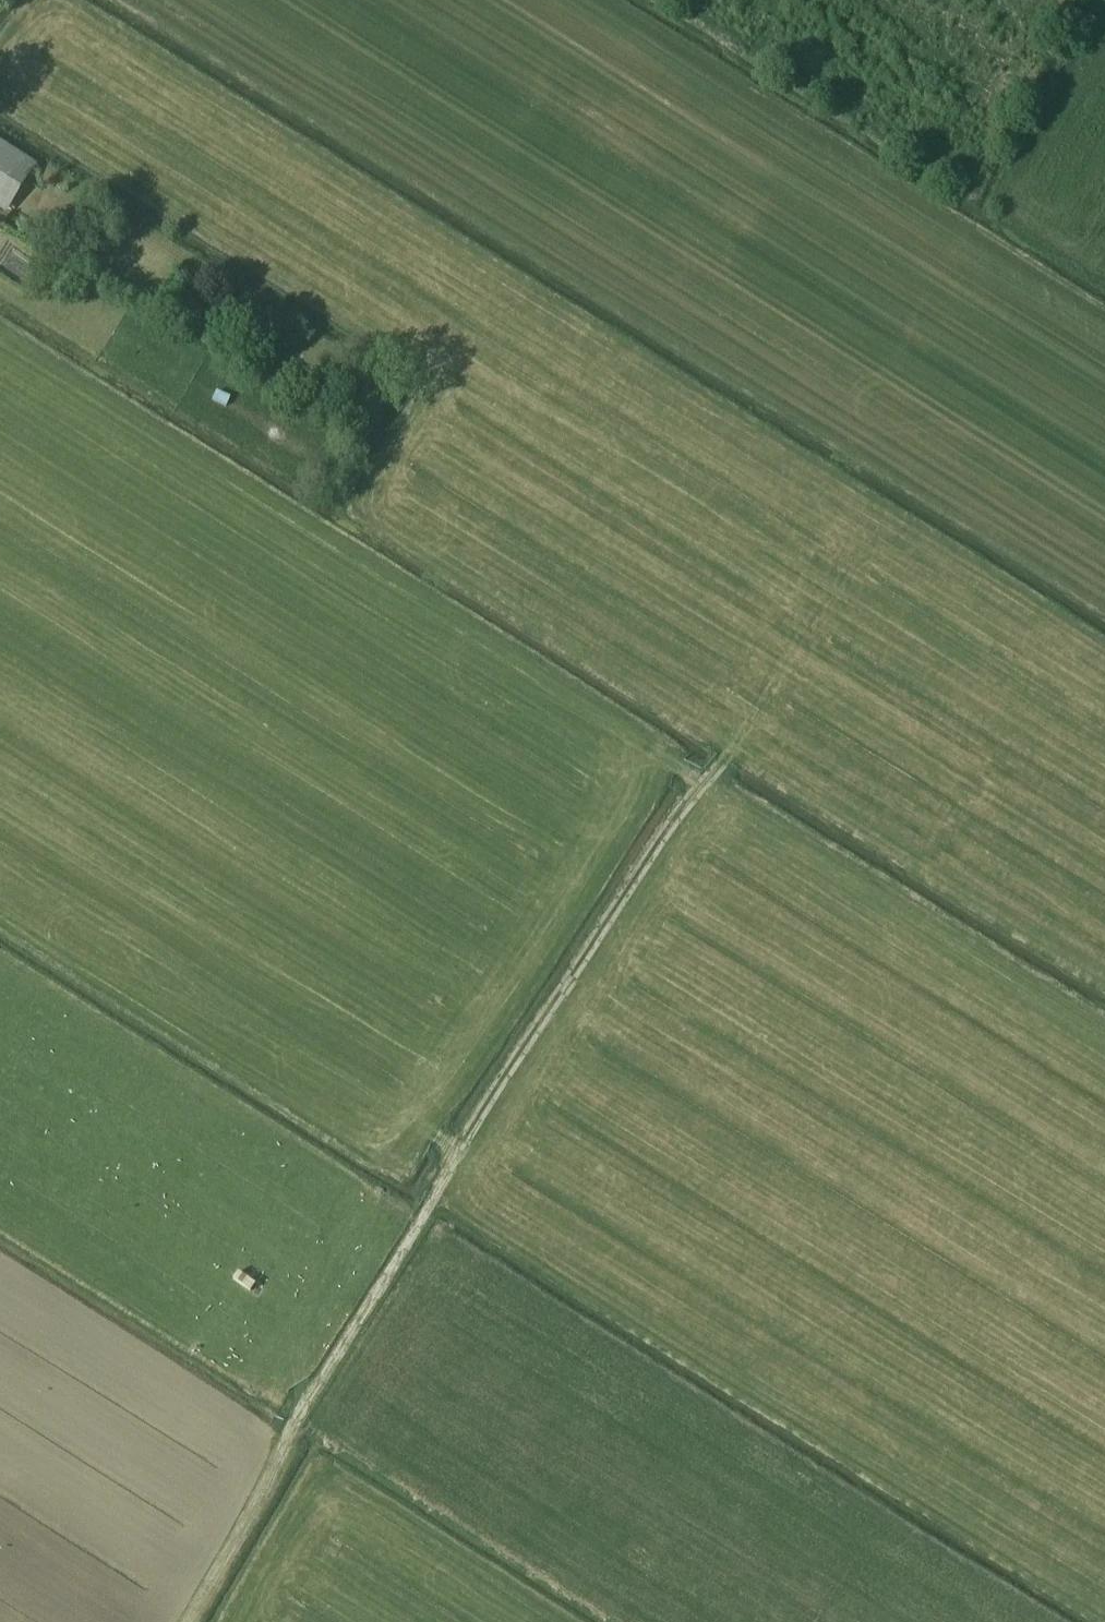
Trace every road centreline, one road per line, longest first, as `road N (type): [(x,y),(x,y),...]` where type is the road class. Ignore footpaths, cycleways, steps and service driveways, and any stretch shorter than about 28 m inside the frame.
road 1 (track): [(188,1621),(458,1151),(436,1134)]
road 2 (track): [(458,1151),(682,811),(721,765)]

